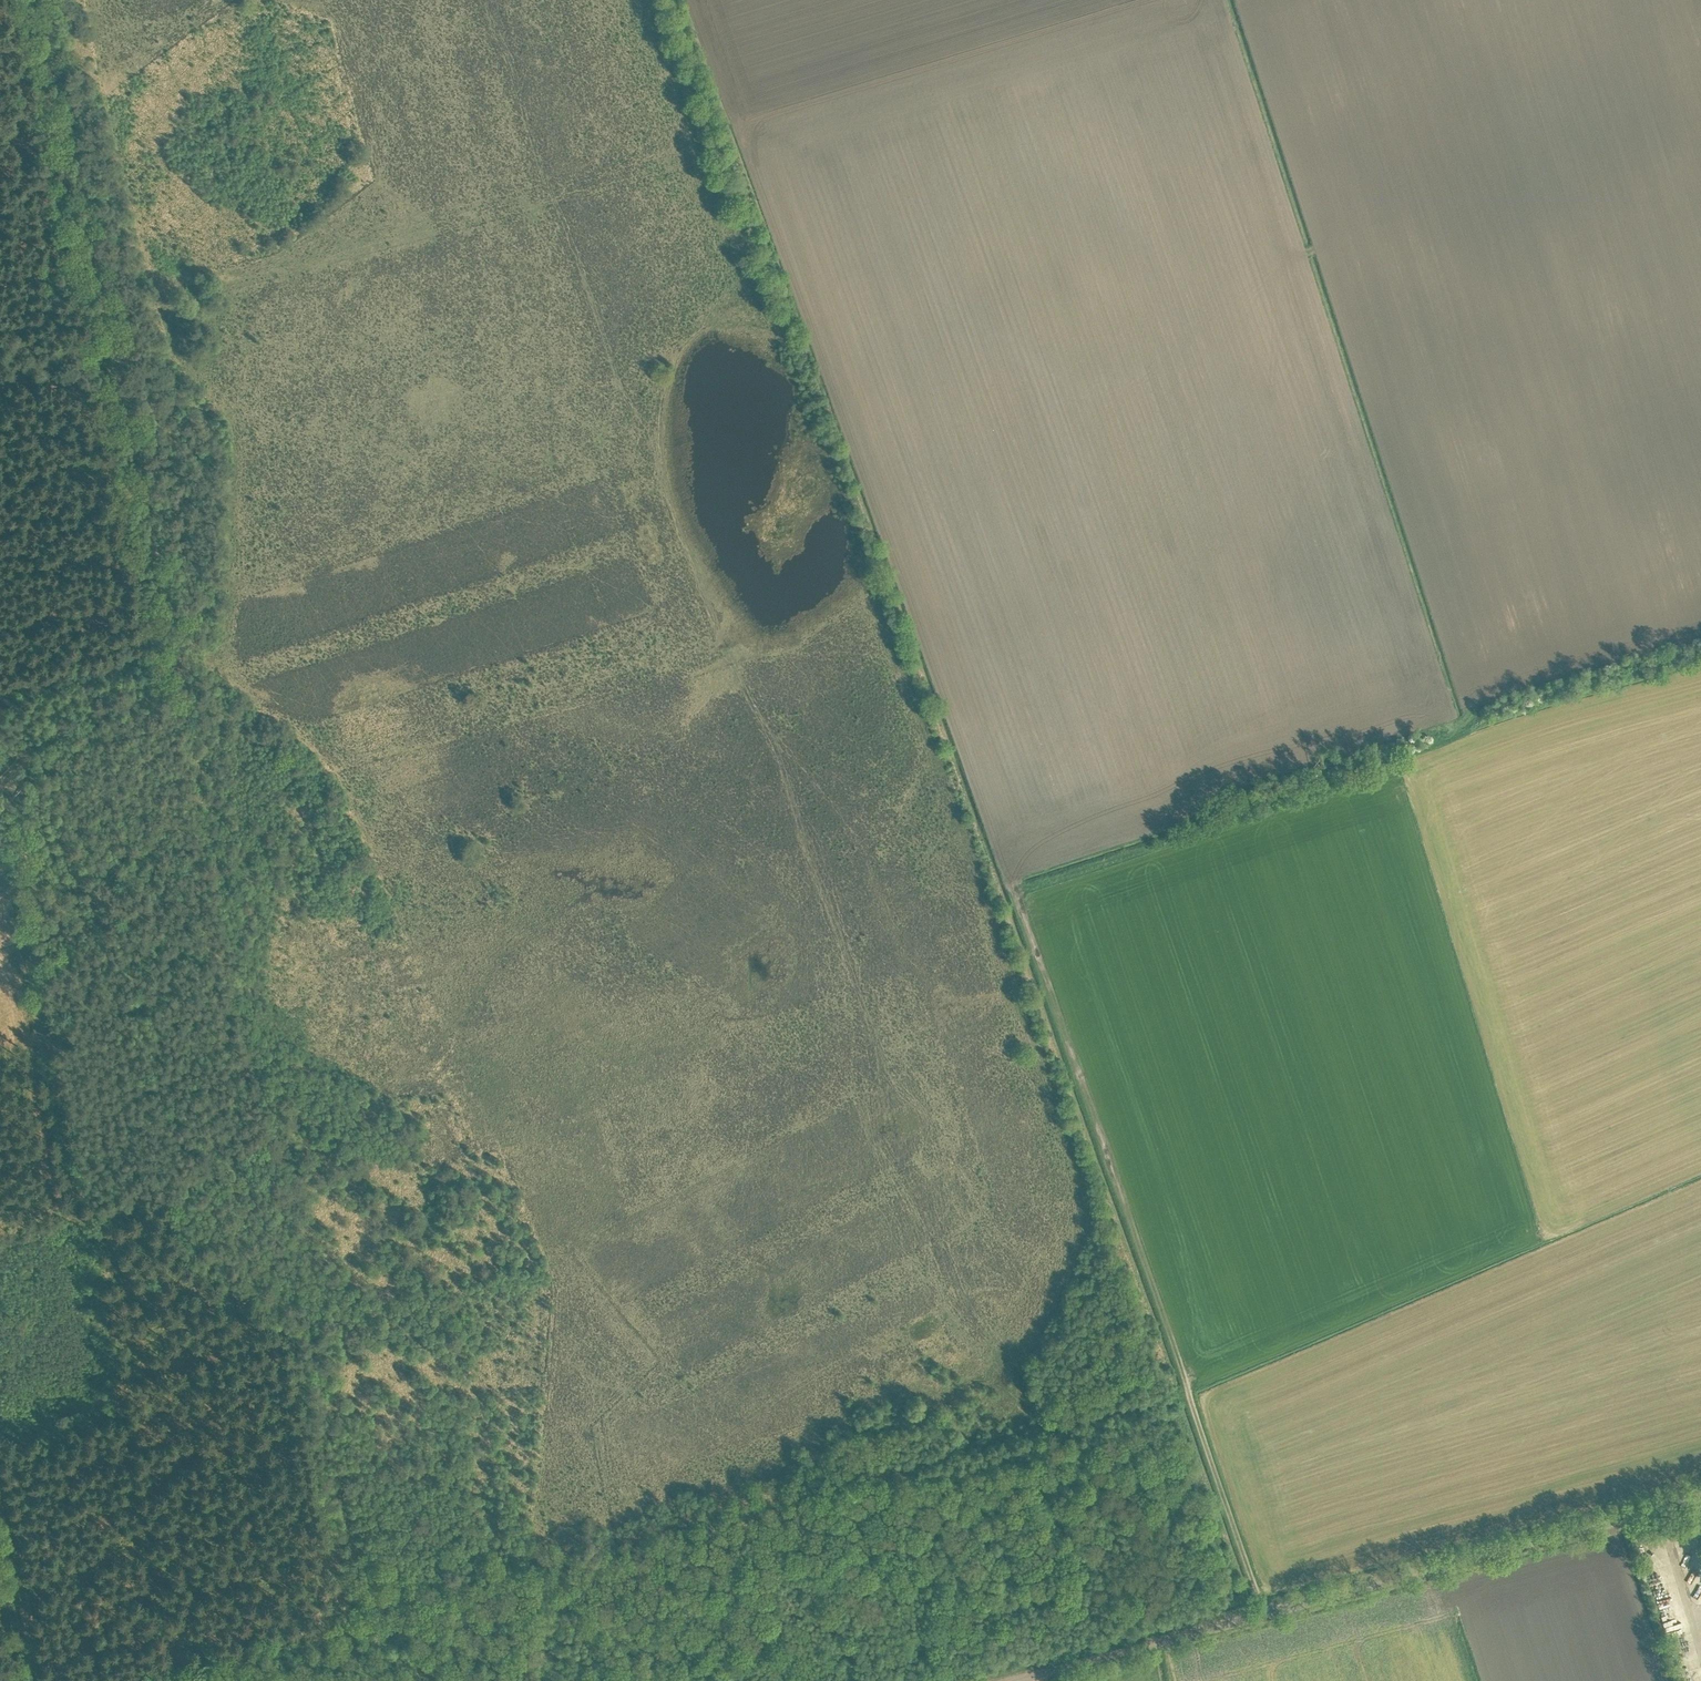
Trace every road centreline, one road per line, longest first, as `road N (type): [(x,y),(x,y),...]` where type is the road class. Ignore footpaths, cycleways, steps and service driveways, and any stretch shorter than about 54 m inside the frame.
road 1 (track): [(1265,1614),(1010,885)]
road 2 (unclassified): [(1015,1680),(1700,1496)]
road 3 (track): [(43,0),(177,661)]
road 4 (track): [(35,1680),(0,1498)]

